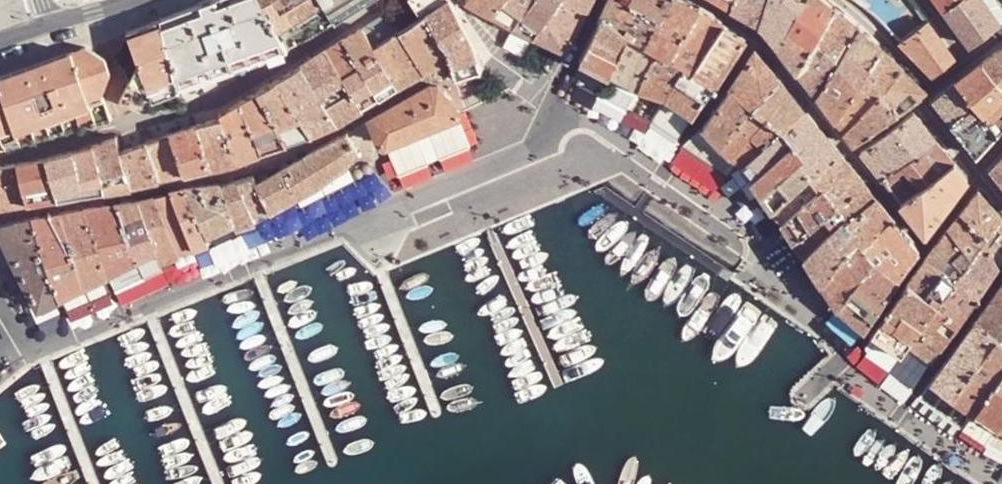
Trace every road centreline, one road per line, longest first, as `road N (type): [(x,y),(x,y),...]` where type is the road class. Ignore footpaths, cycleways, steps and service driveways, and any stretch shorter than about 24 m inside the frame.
road 1 (residential): [(31,355),(381,200),(403,209),(556,143),(574,108)]
road 2 (residential): [(574,108),(771,237),(843,366),(1001,478)]
road 3 (residential): [(939,85),(835,0)]
road 4 (residential): [(1001,200),(921,106)]

